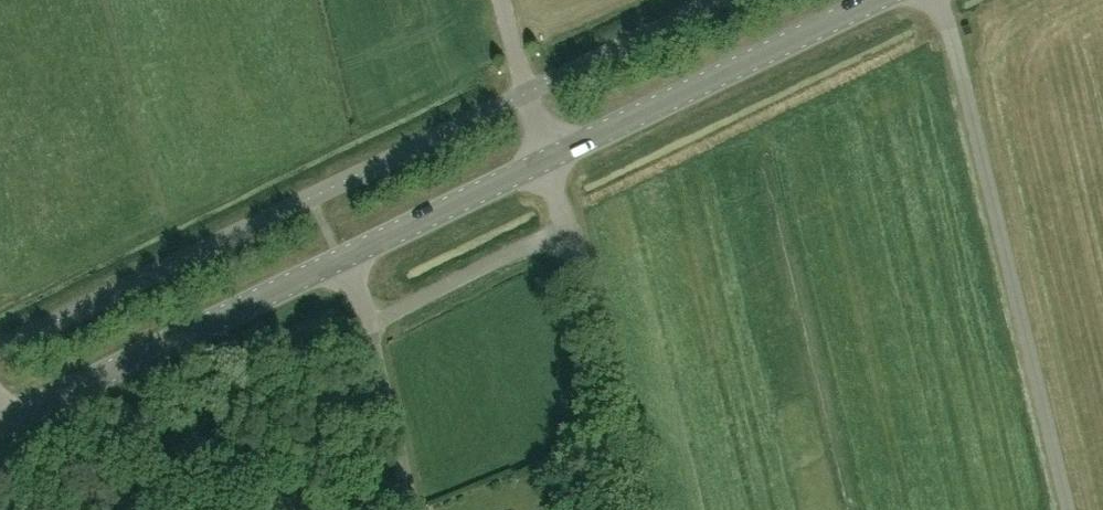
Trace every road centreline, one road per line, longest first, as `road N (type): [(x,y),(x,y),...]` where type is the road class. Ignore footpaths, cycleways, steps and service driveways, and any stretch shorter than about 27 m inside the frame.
road 1 (tertiary): [(342,259),(874,0)]
road 2 (tertiary): [(1,424),(342,259)]

